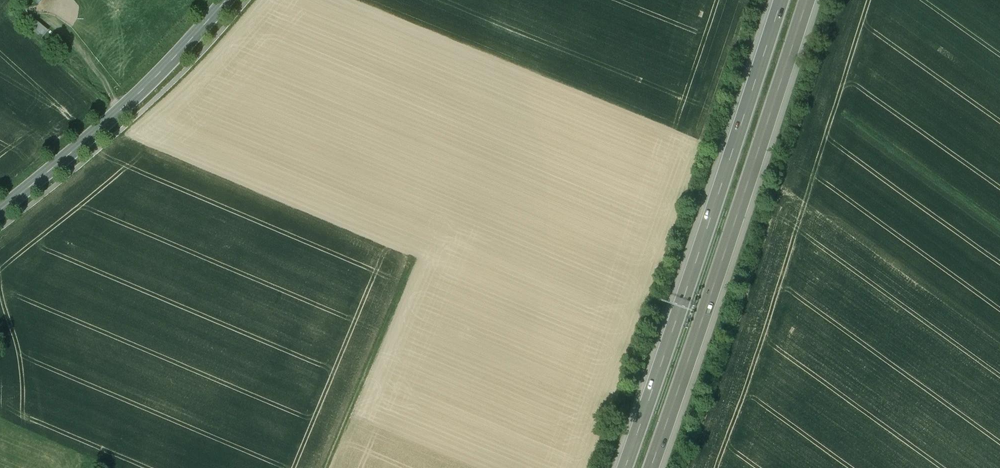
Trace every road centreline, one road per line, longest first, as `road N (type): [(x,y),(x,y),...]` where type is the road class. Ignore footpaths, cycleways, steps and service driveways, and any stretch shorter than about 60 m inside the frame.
road 1 (motorway): [(650,467),(809,0)]
road 2 (motorway): [(781,0),(624,467)]
road 3 (secondary): [(226,0),(139,94),(0,209)]

